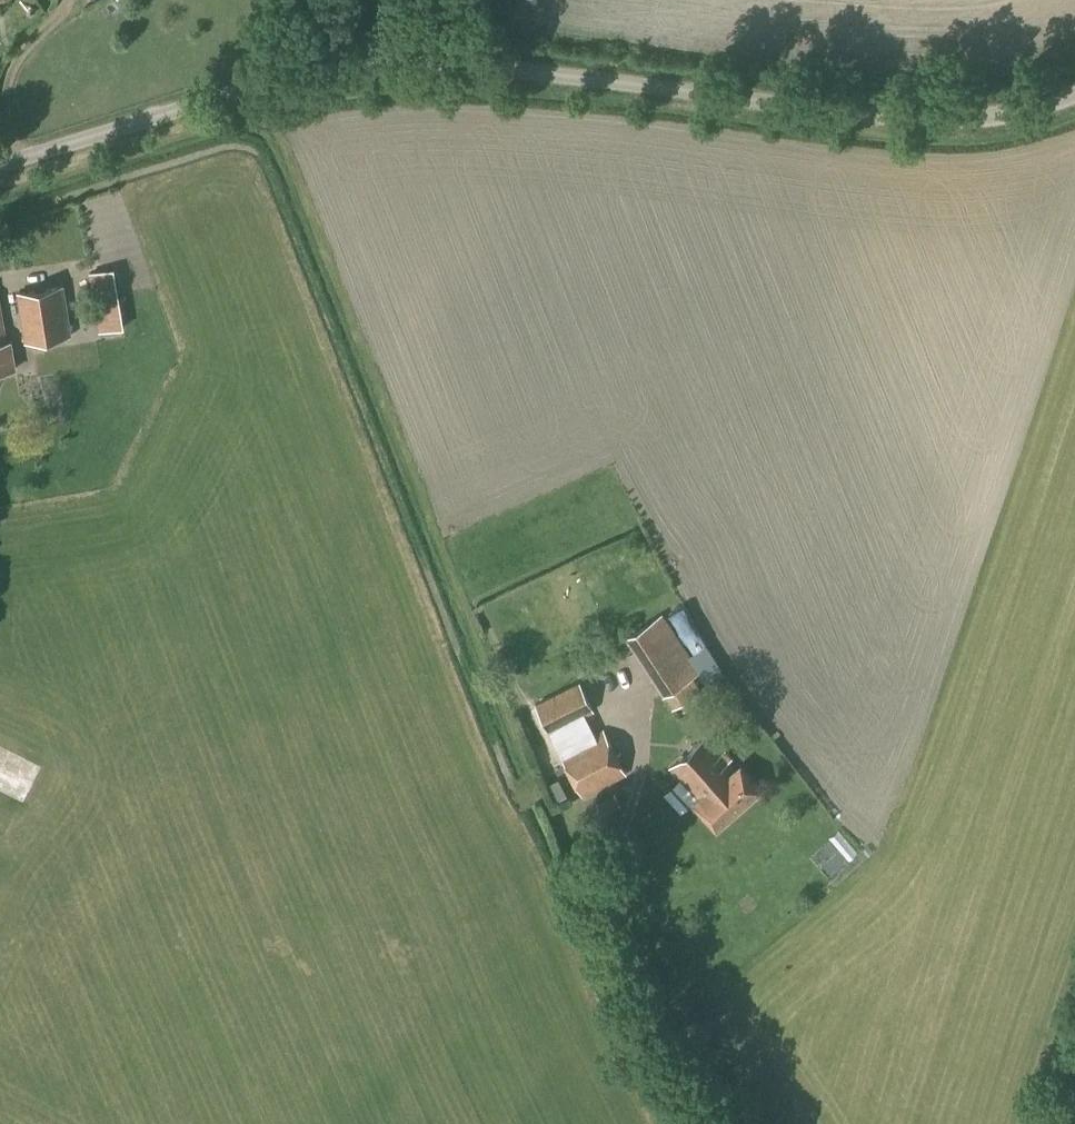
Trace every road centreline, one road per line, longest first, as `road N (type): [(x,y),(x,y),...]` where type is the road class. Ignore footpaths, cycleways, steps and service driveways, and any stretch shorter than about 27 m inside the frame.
road 1 (unclassified): [(0,164),(232,94),(384,70),(538,73),(948,131),(1036,119),(1074,96)]

